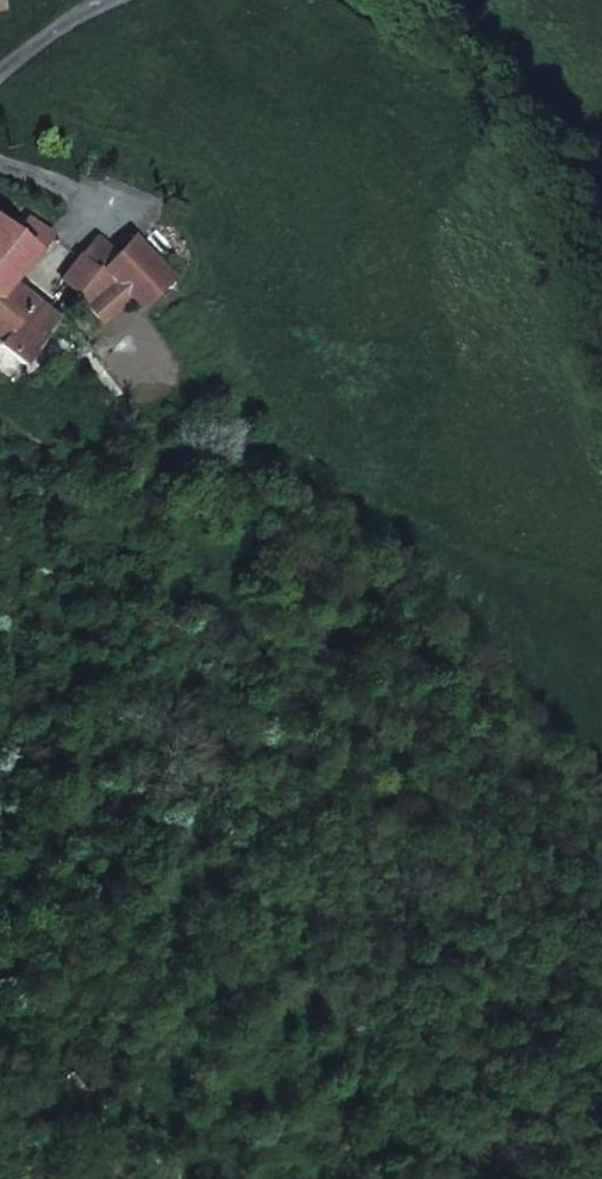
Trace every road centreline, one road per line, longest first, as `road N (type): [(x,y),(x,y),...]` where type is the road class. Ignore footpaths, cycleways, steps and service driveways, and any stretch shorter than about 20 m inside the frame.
road 1 (track): [(0,384),(187,586),(164,615),(151,684),(184,785),(249,899),(445,1178)]
road 2 (residential): [(0,1069),(126,1178)]

